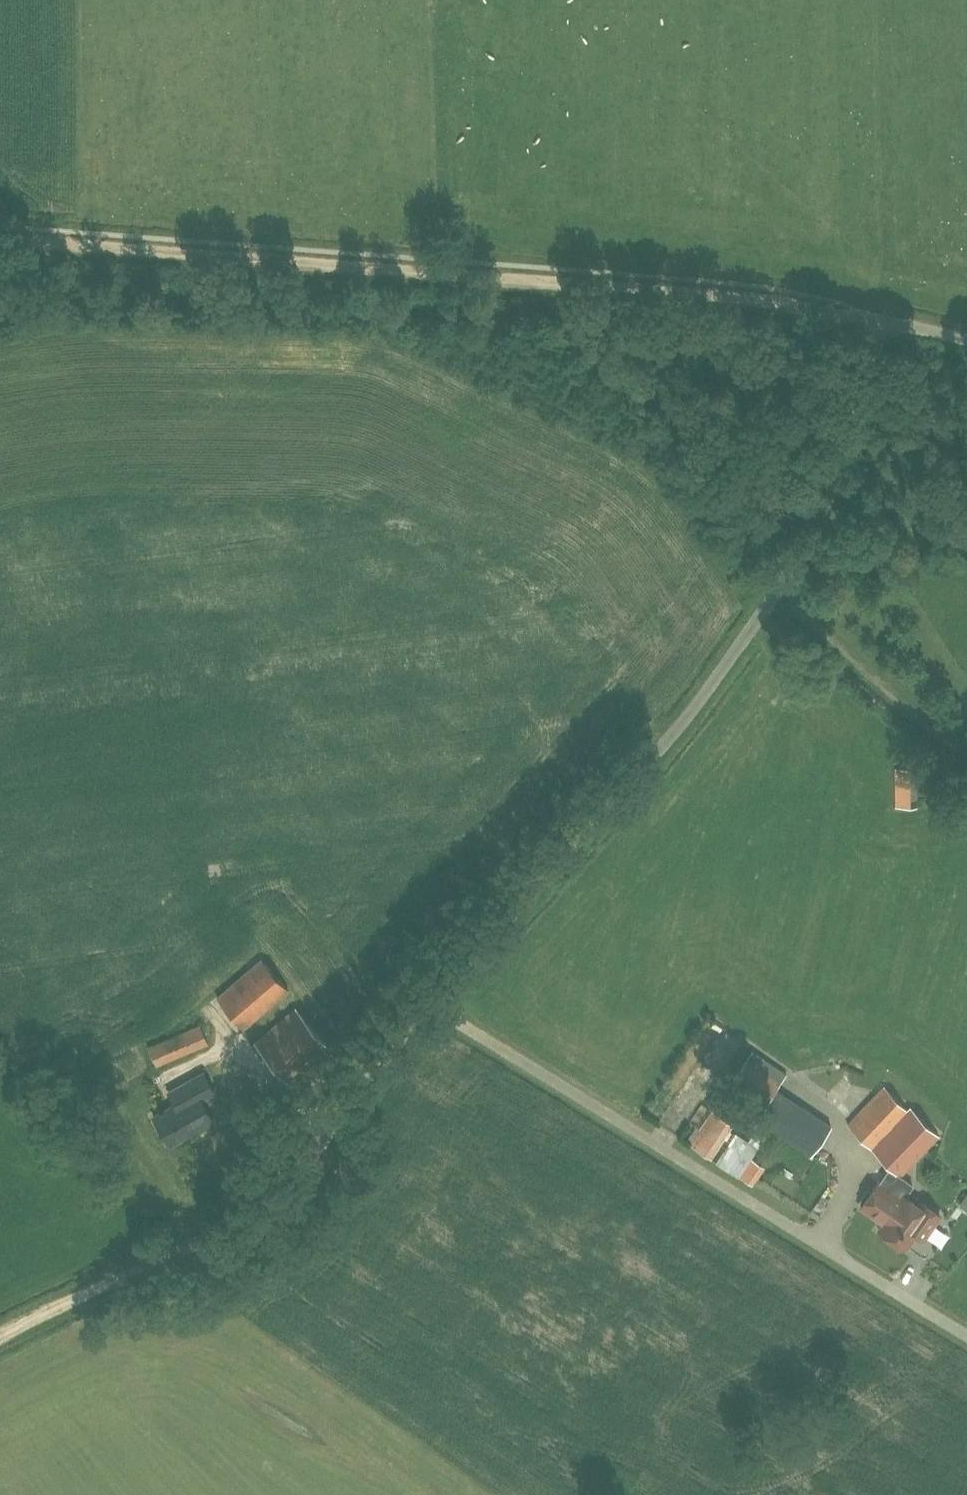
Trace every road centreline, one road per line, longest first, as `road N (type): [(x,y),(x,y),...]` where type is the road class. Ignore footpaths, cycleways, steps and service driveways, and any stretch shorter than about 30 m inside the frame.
road 1 (track): [(877,323),(751,302),(0,241)]
road 2 (unclassified): [(439,1010),(721,679),(825,520),(877,323)]
road 3 (unclassified): [(439,1010),(966,1336)]
road 4 (track): [(0,1332),(252,1215),(299,1171),(345,1111)]
road 5 (unclassified): [(345,1111),(439,1010)]

